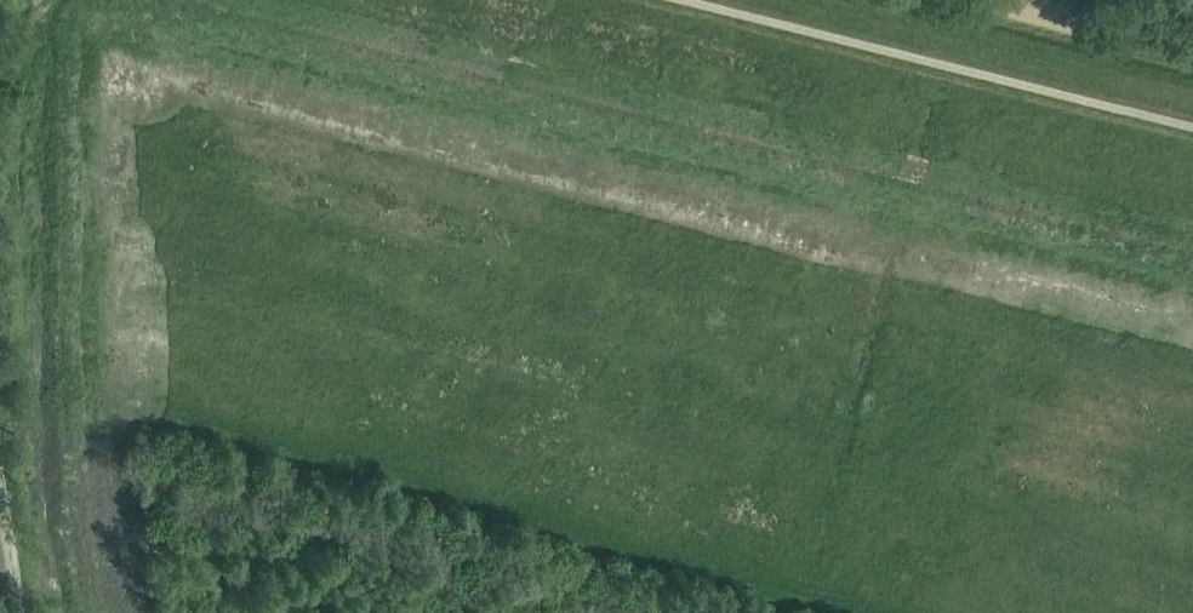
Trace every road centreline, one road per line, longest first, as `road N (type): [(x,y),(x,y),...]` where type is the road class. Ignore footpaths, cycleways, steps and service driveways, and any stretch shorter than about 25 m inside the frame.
road 1 (track): [(1022,0),(1192,41)]
road 2 (track): [(0,493),(19,612)]

